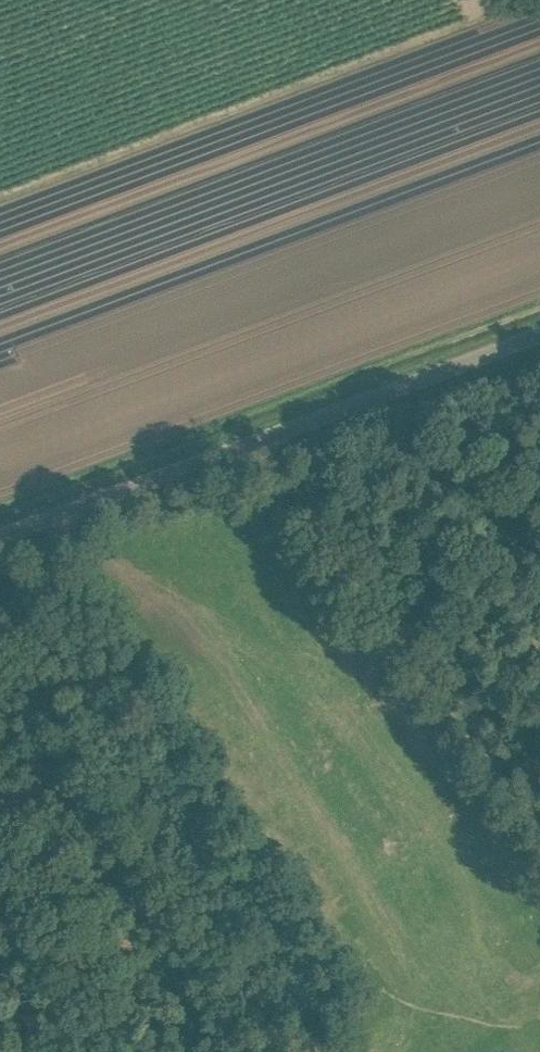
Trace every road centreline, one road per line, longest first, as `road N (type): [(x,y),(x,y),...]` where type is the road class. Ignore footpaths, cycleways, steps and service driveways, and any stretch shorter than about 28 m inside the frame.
road 1 (unclassified): [(539,325),(0,533)]

